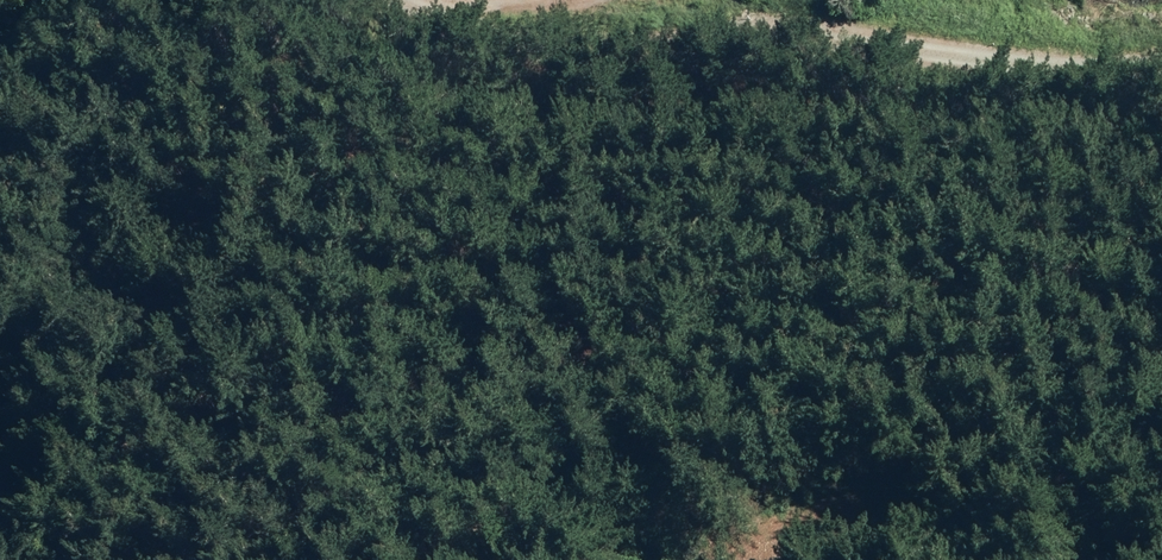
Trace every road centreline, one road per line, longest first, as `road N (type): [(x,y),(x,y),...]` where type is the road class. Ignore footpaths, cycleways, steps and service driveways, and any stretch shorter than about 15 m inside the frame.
road 1 (unclassified): [(420,107),(472,140),(685,185),(834,173),(1055,217),(1161,202)]
road 2 (unclassified): [(420,107),(580,67),(695,0)]
road 3 (unclassified): [(263,0),(420,107)]

